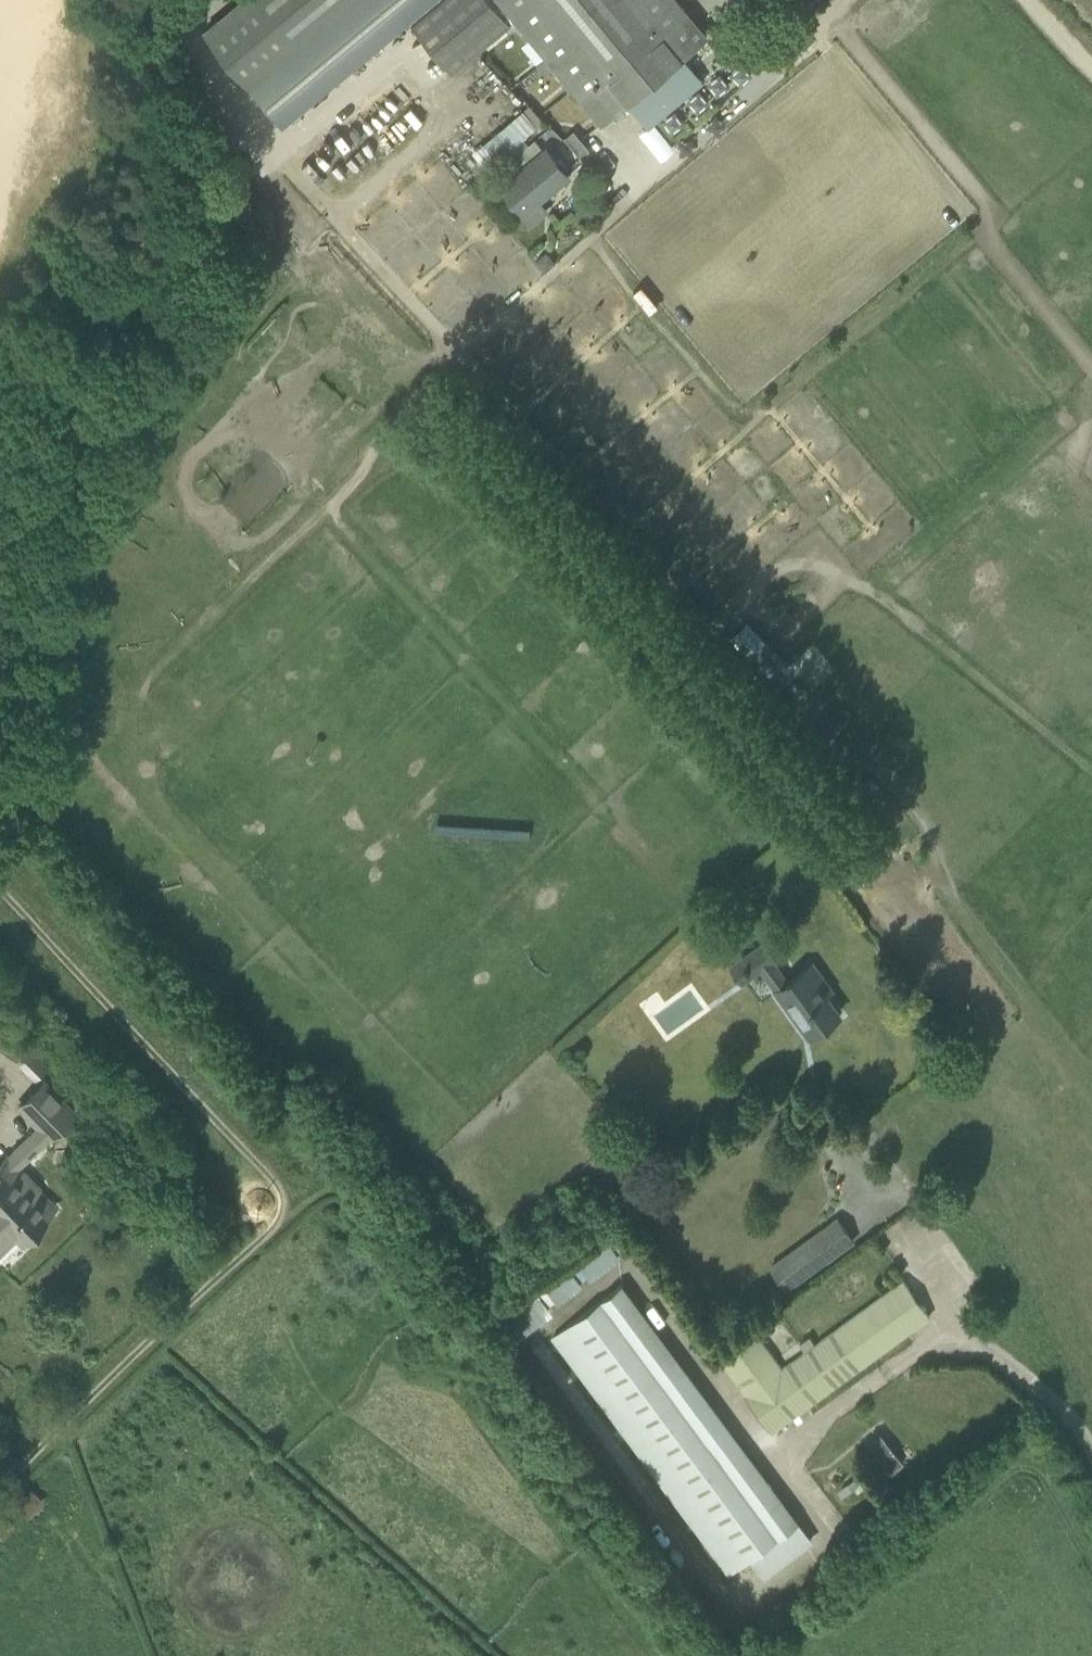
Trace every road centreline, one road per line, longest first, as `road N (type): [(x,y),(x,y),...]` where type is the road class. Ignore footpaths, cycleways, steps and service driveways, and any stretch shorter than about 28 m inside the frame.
road 1 (track): [(0,892),(273,1181),(281,1203),(274,1225),(0,1488)]
road 2 (track): [(144,0),(131,187),(93,285),(48,338),(0,354)]

